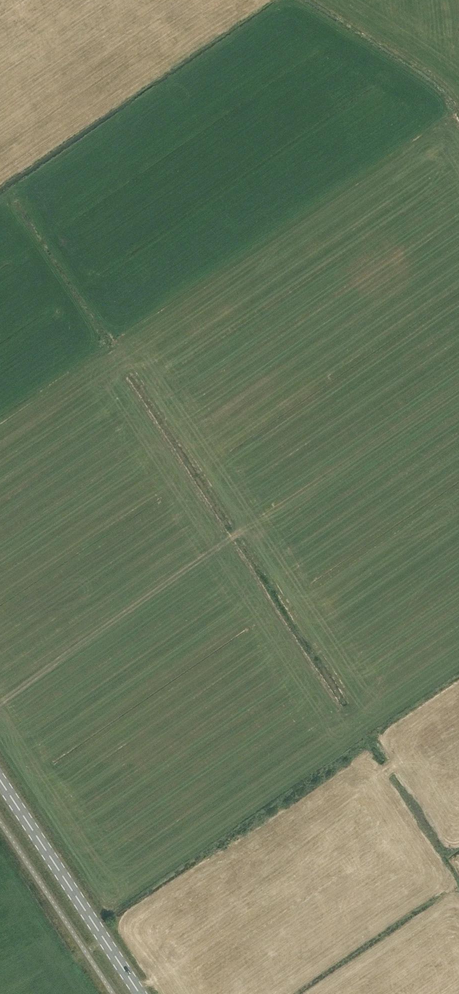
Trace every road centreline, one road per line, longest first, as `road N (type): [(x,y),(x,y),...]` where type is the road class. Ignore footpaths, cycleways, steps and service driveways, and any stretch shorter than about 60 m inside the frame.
road 1 (primary): [(140,993),(0,780)]

